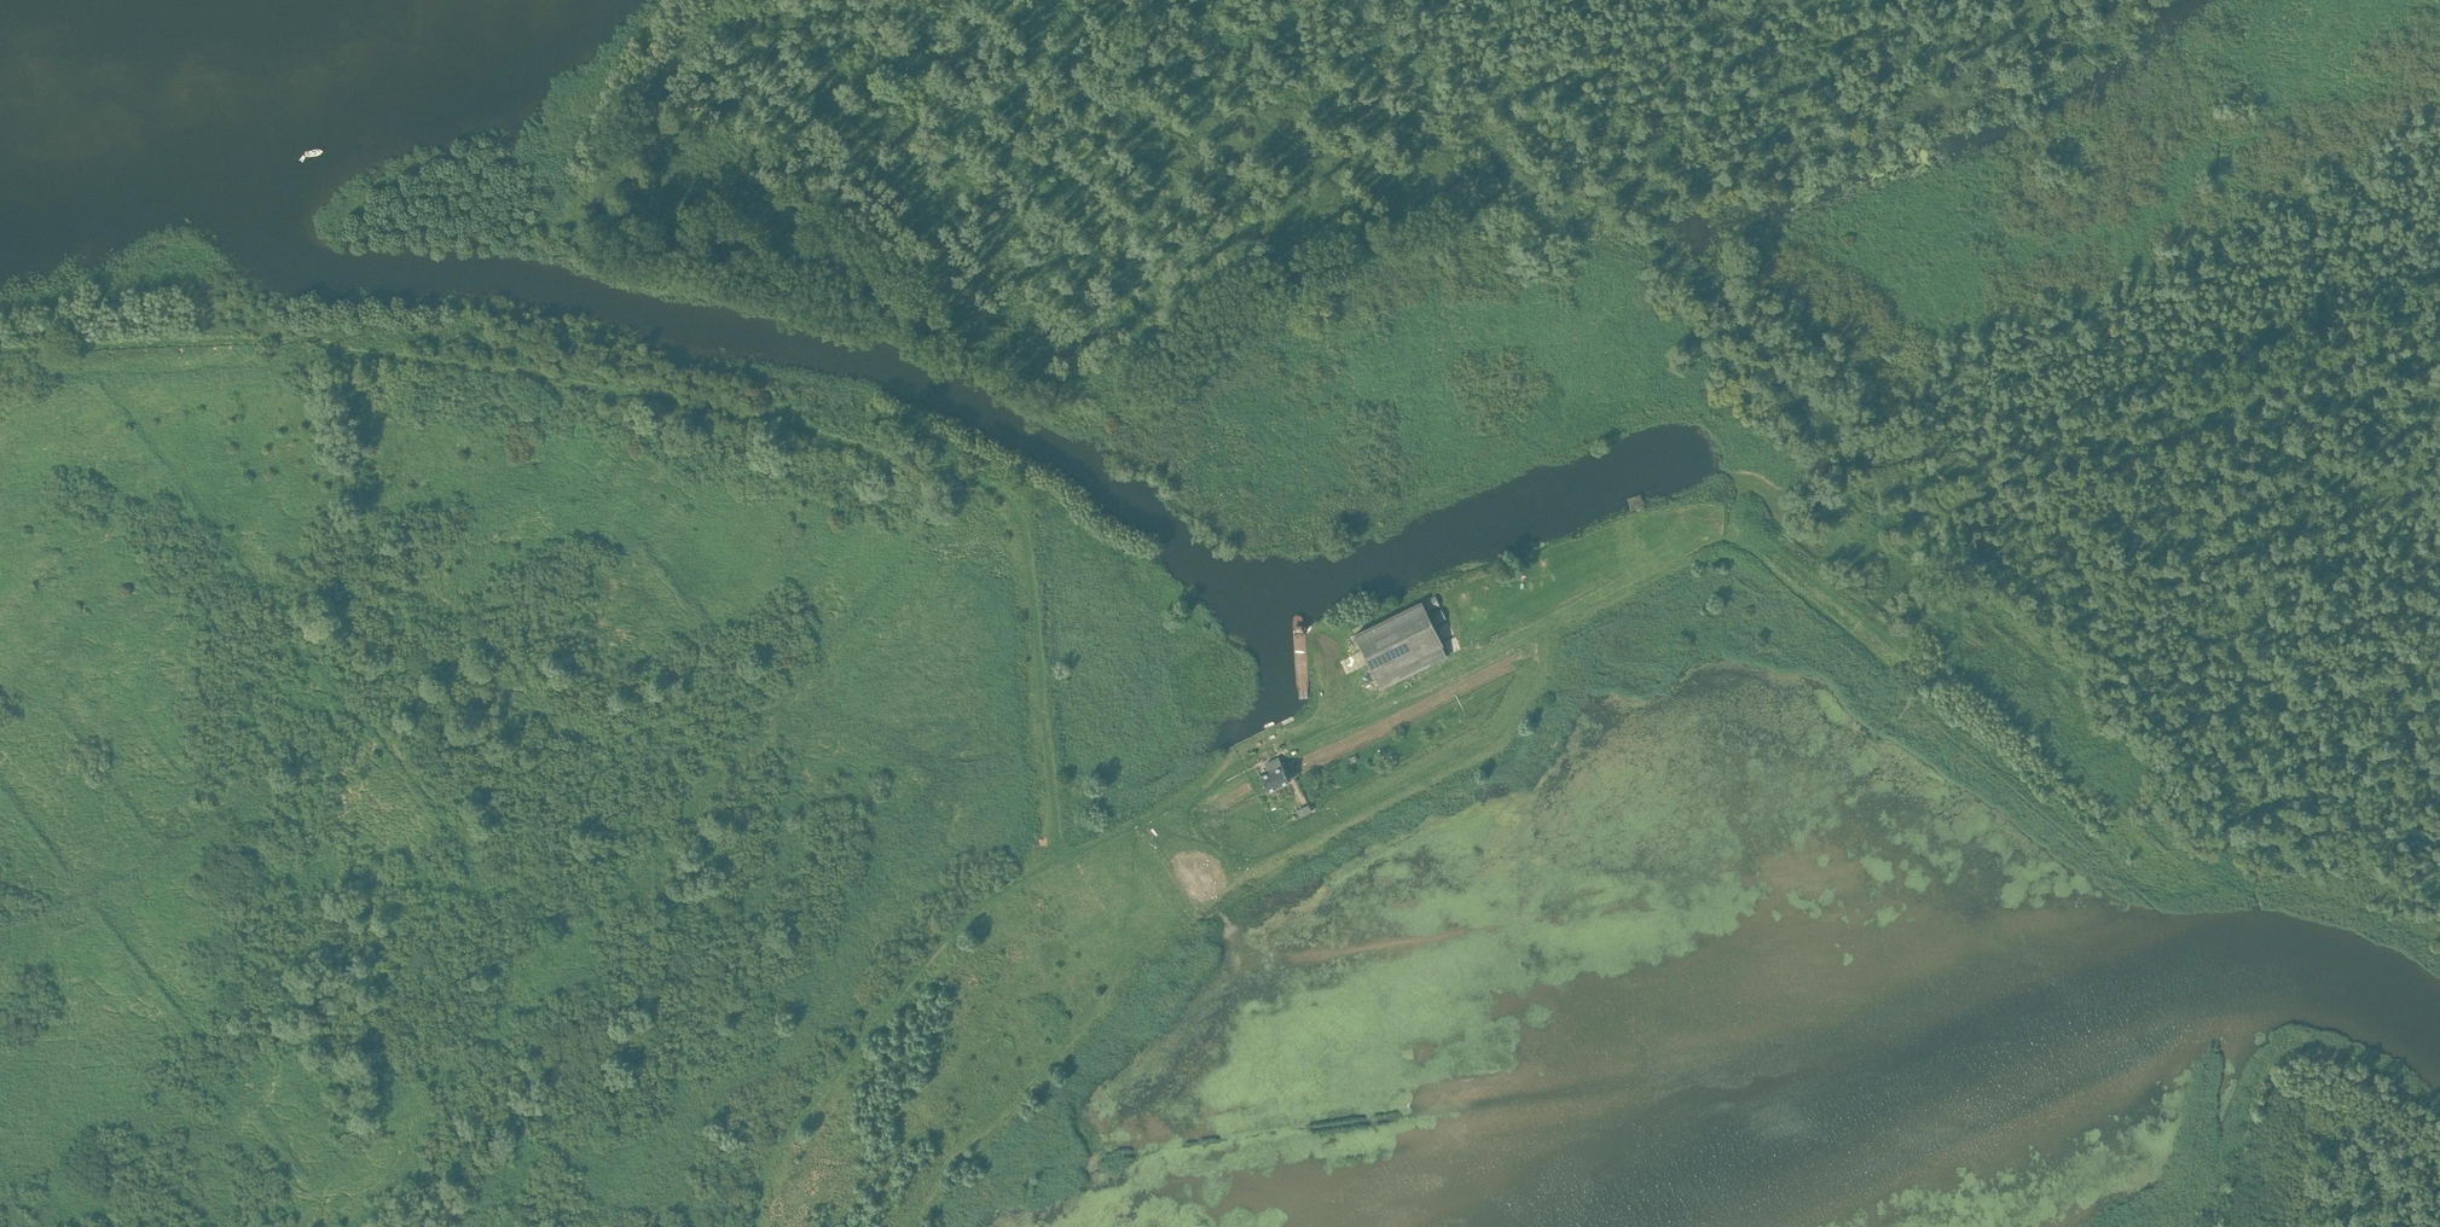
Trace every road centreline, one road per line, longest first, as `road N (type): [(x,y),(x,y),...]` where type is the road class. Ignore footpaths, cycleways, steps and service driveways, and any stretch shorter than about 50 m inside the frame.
road 1 (track): [(0,349),(305,339),(640,393),(972,479),(1005,496),(1022,521),(1064,857),(1202,793)]
road 2 (track): [(1064,857),(966,920),(906,985),(767,1169),(752,1226)]

